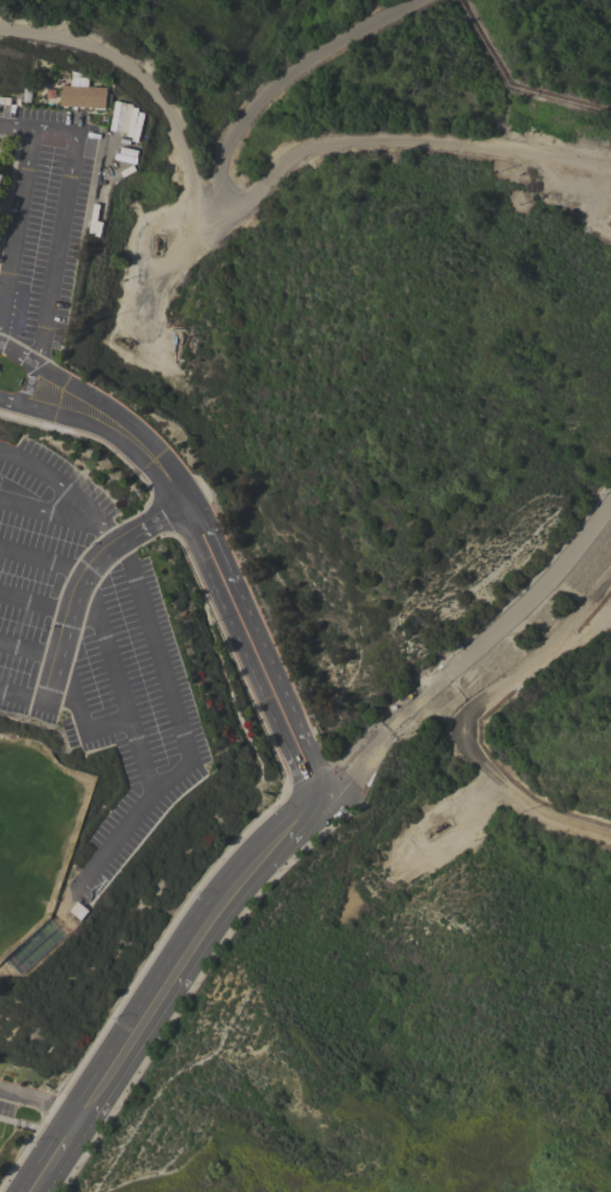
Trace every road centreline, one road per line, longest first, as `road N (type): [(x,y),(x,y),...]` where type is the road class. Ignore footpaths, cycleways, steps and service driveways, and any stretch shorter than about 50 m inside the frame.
road 1 (tertiary): [(80,1124),(192,953),(253,871),(323,799)]

